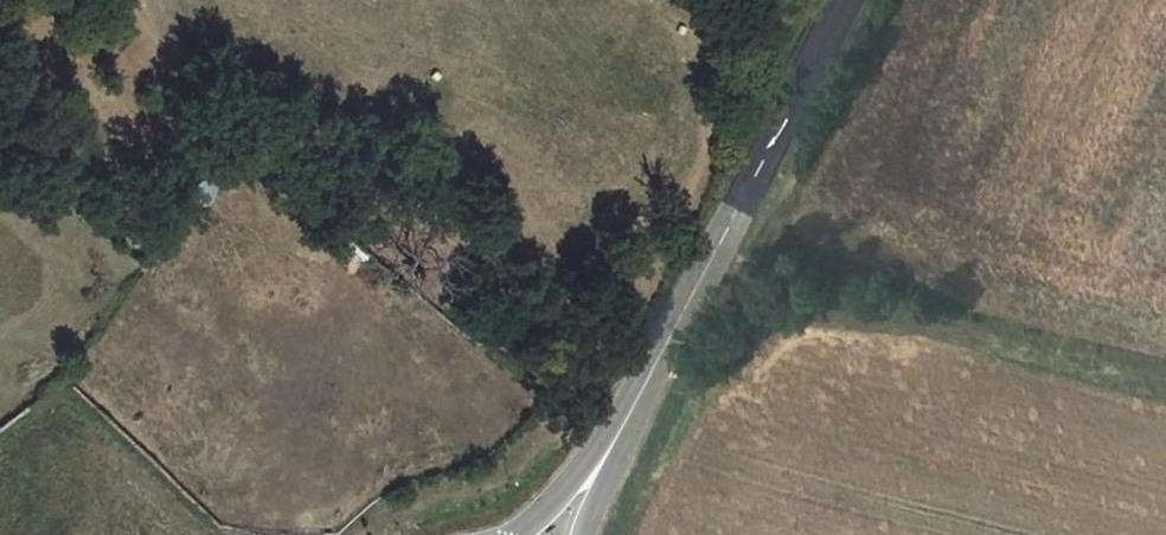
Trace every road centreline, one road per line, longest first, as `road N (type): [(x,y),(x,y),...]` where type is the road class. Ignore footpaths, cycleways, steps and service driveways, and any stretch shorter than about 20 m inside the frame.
road 1 (primary): [(627,412),(840,0)]
road 2 (primary): [(627,412),(523,534)]
road 3 (primary): [(589,534),(627,412)]

